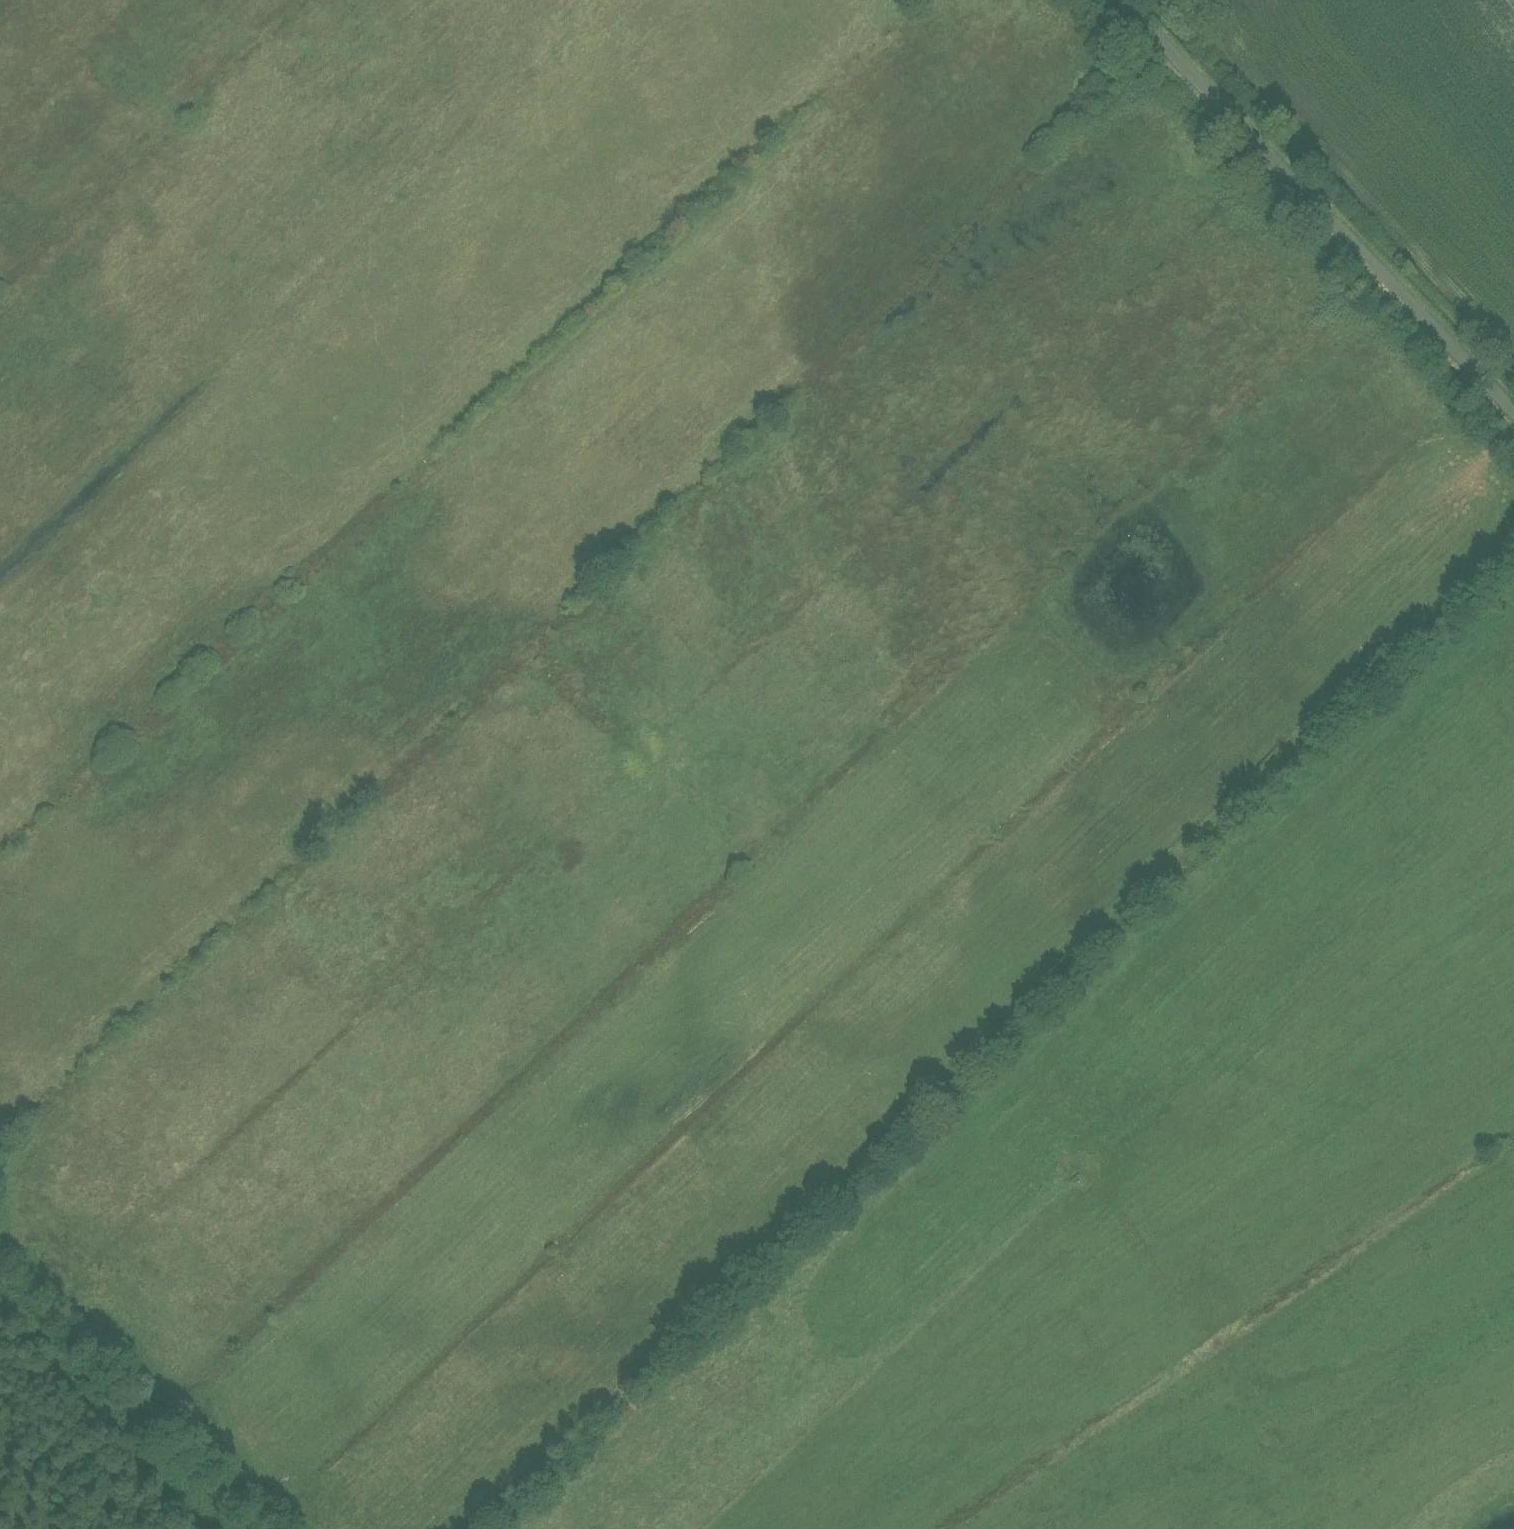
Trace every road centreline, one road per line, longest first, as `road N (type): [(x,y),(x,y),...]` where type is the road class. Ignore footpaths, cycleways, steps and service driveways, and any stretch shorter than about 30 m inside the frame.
road 1 (residential): [(1513,399),(1131,0)]

